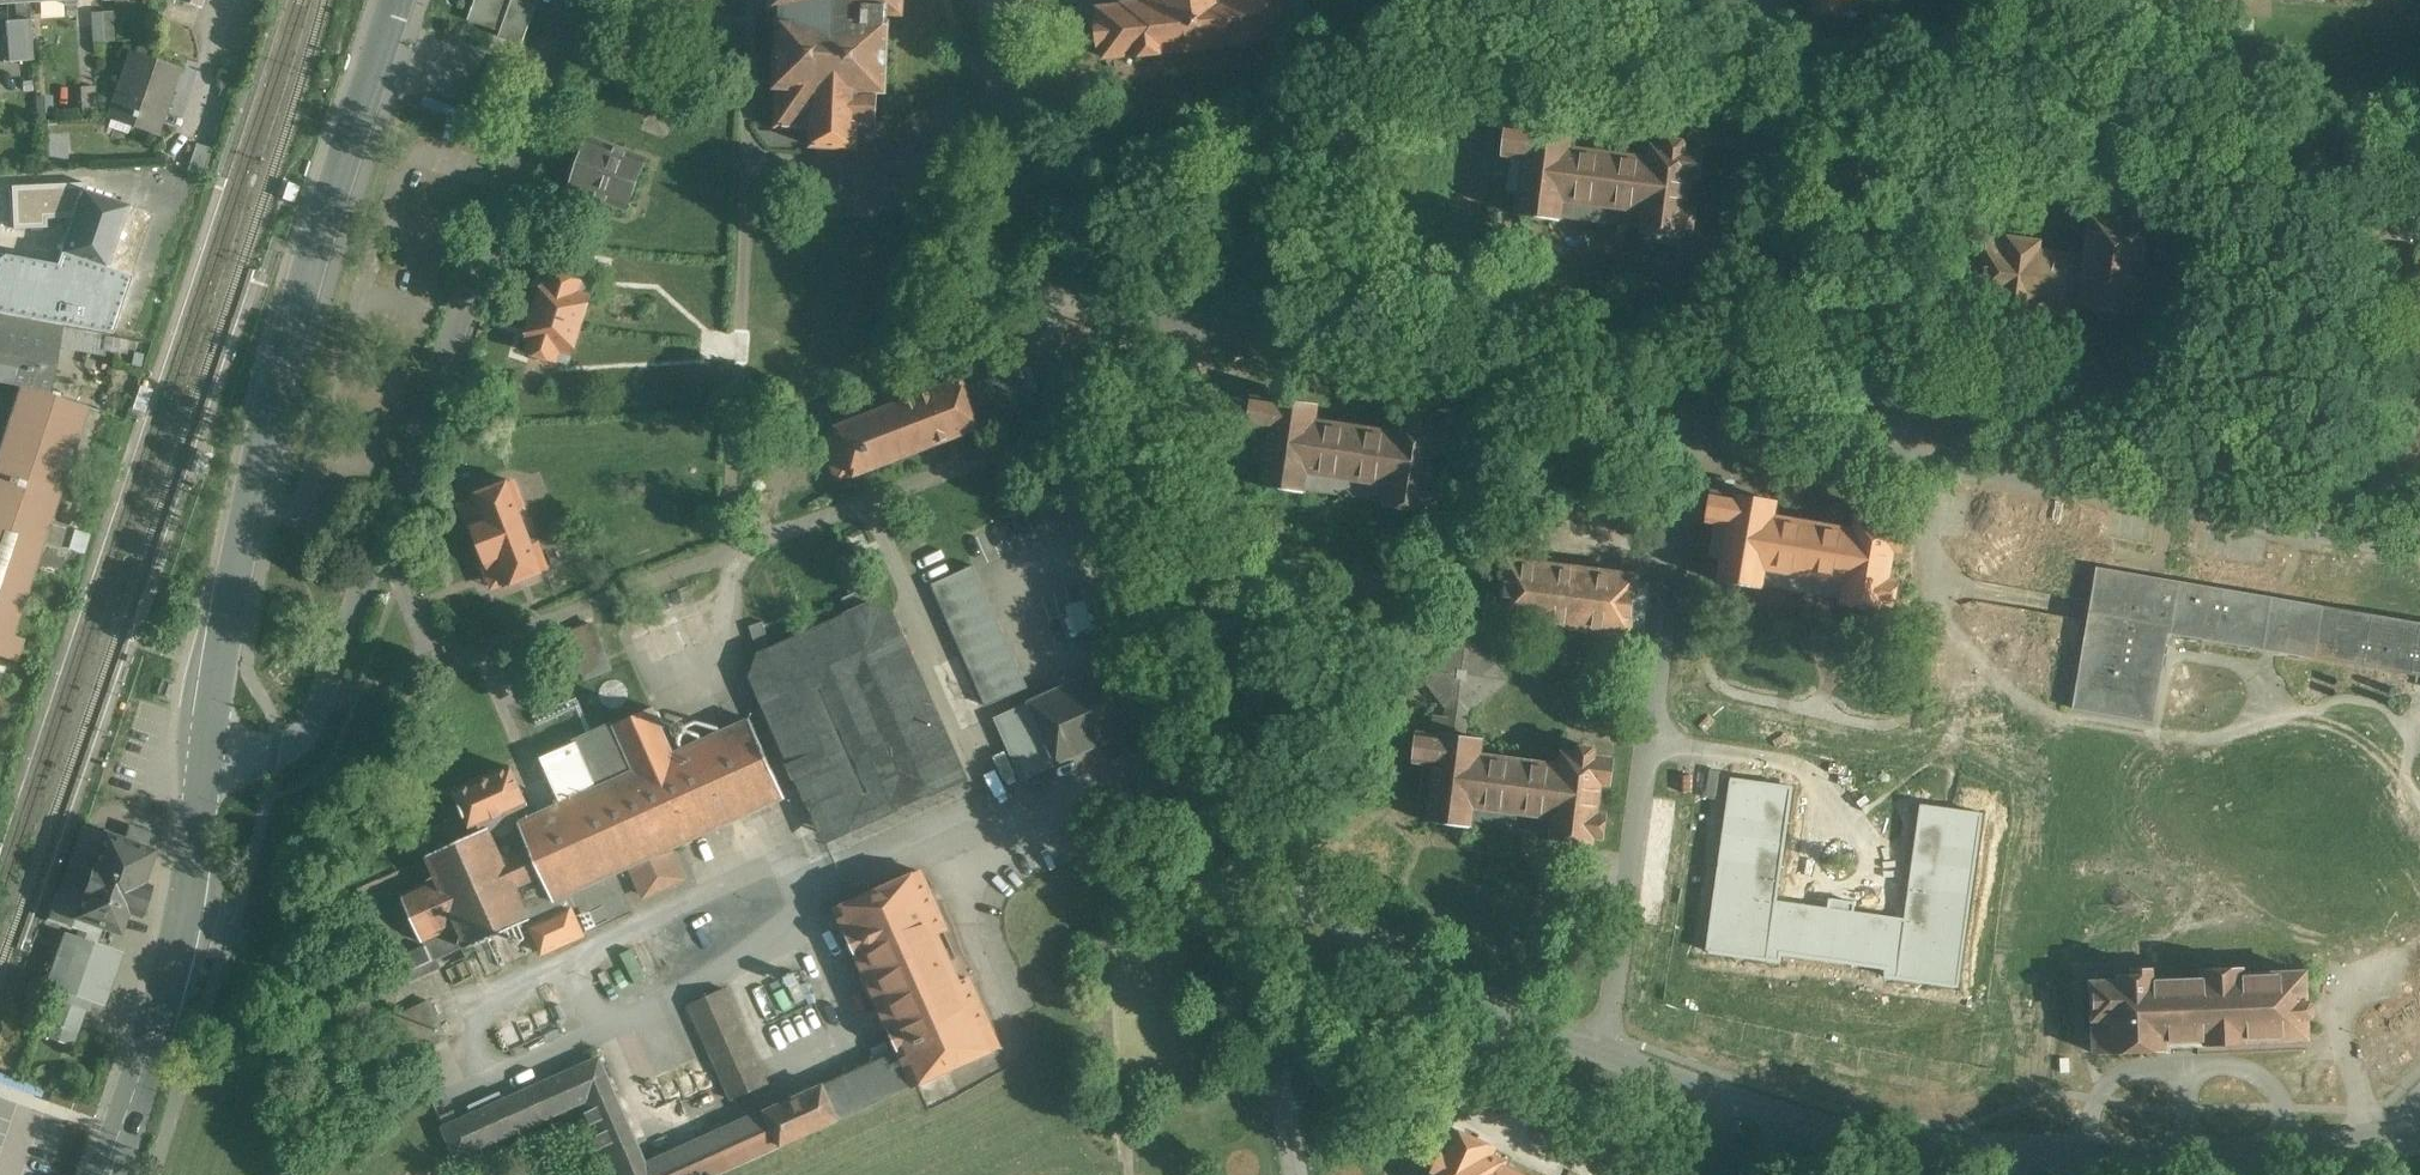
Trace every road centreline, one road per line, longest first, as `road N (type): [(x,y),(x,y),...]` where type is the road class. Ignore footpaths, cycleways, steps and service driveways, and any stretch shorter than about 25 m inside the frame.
road 1 (residential): [(204,752),(274,752),(320,709),(502,204),(564,0)]
road 2 (residential): [(2403,1138),(2181,1149),(1911,1141),(1603,1056)]
road 3 (tertiary): [(397,0),(289,338),(204,752)]
road 4 (residential): [(1721,434),(2419,554)]
road 5 (residential): [(1033,304),(1098,308),(1691,429)]
road 6 (residential): [(2419,211),(2259,218),(1759,163)]
road 7 (residential): [(1603,1056),(1691,429)]
road 8 (residential): [(1235,828),(1118,571),(1033,304)]
road 9 (tertiary): [(204,752),(166,1006),(109,1174)]
road 10 (residential): [(1603,1056),(1414,966),(1322,904)]
road 11 (residential): [(1033,304),(1005,93),(1009,0)]
road 12 (residential): [(1721,434),(1759,163)]
road 13 (residential): [(1301,1174),(1265,949)]
road 14 (residential): [(1759,163),(1770,0)]
road 15 (residential): [(1235,828),(1265,949)]

